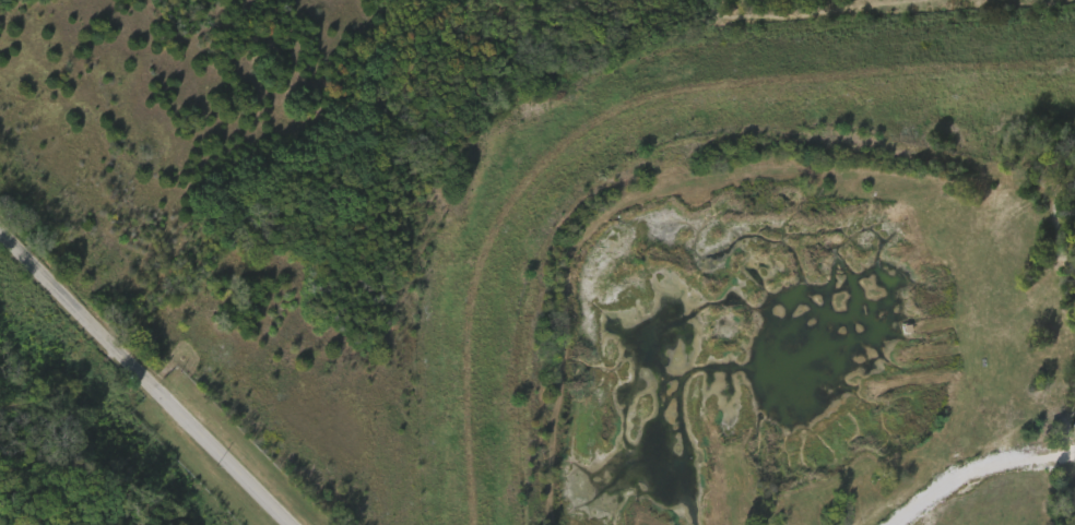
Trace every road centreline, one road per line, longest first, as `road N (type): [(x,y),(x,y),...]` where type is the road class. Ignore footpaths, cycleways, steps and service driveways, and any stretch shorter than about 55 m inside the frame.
road 1 (tertiary): [(0,227),(298,524)]

